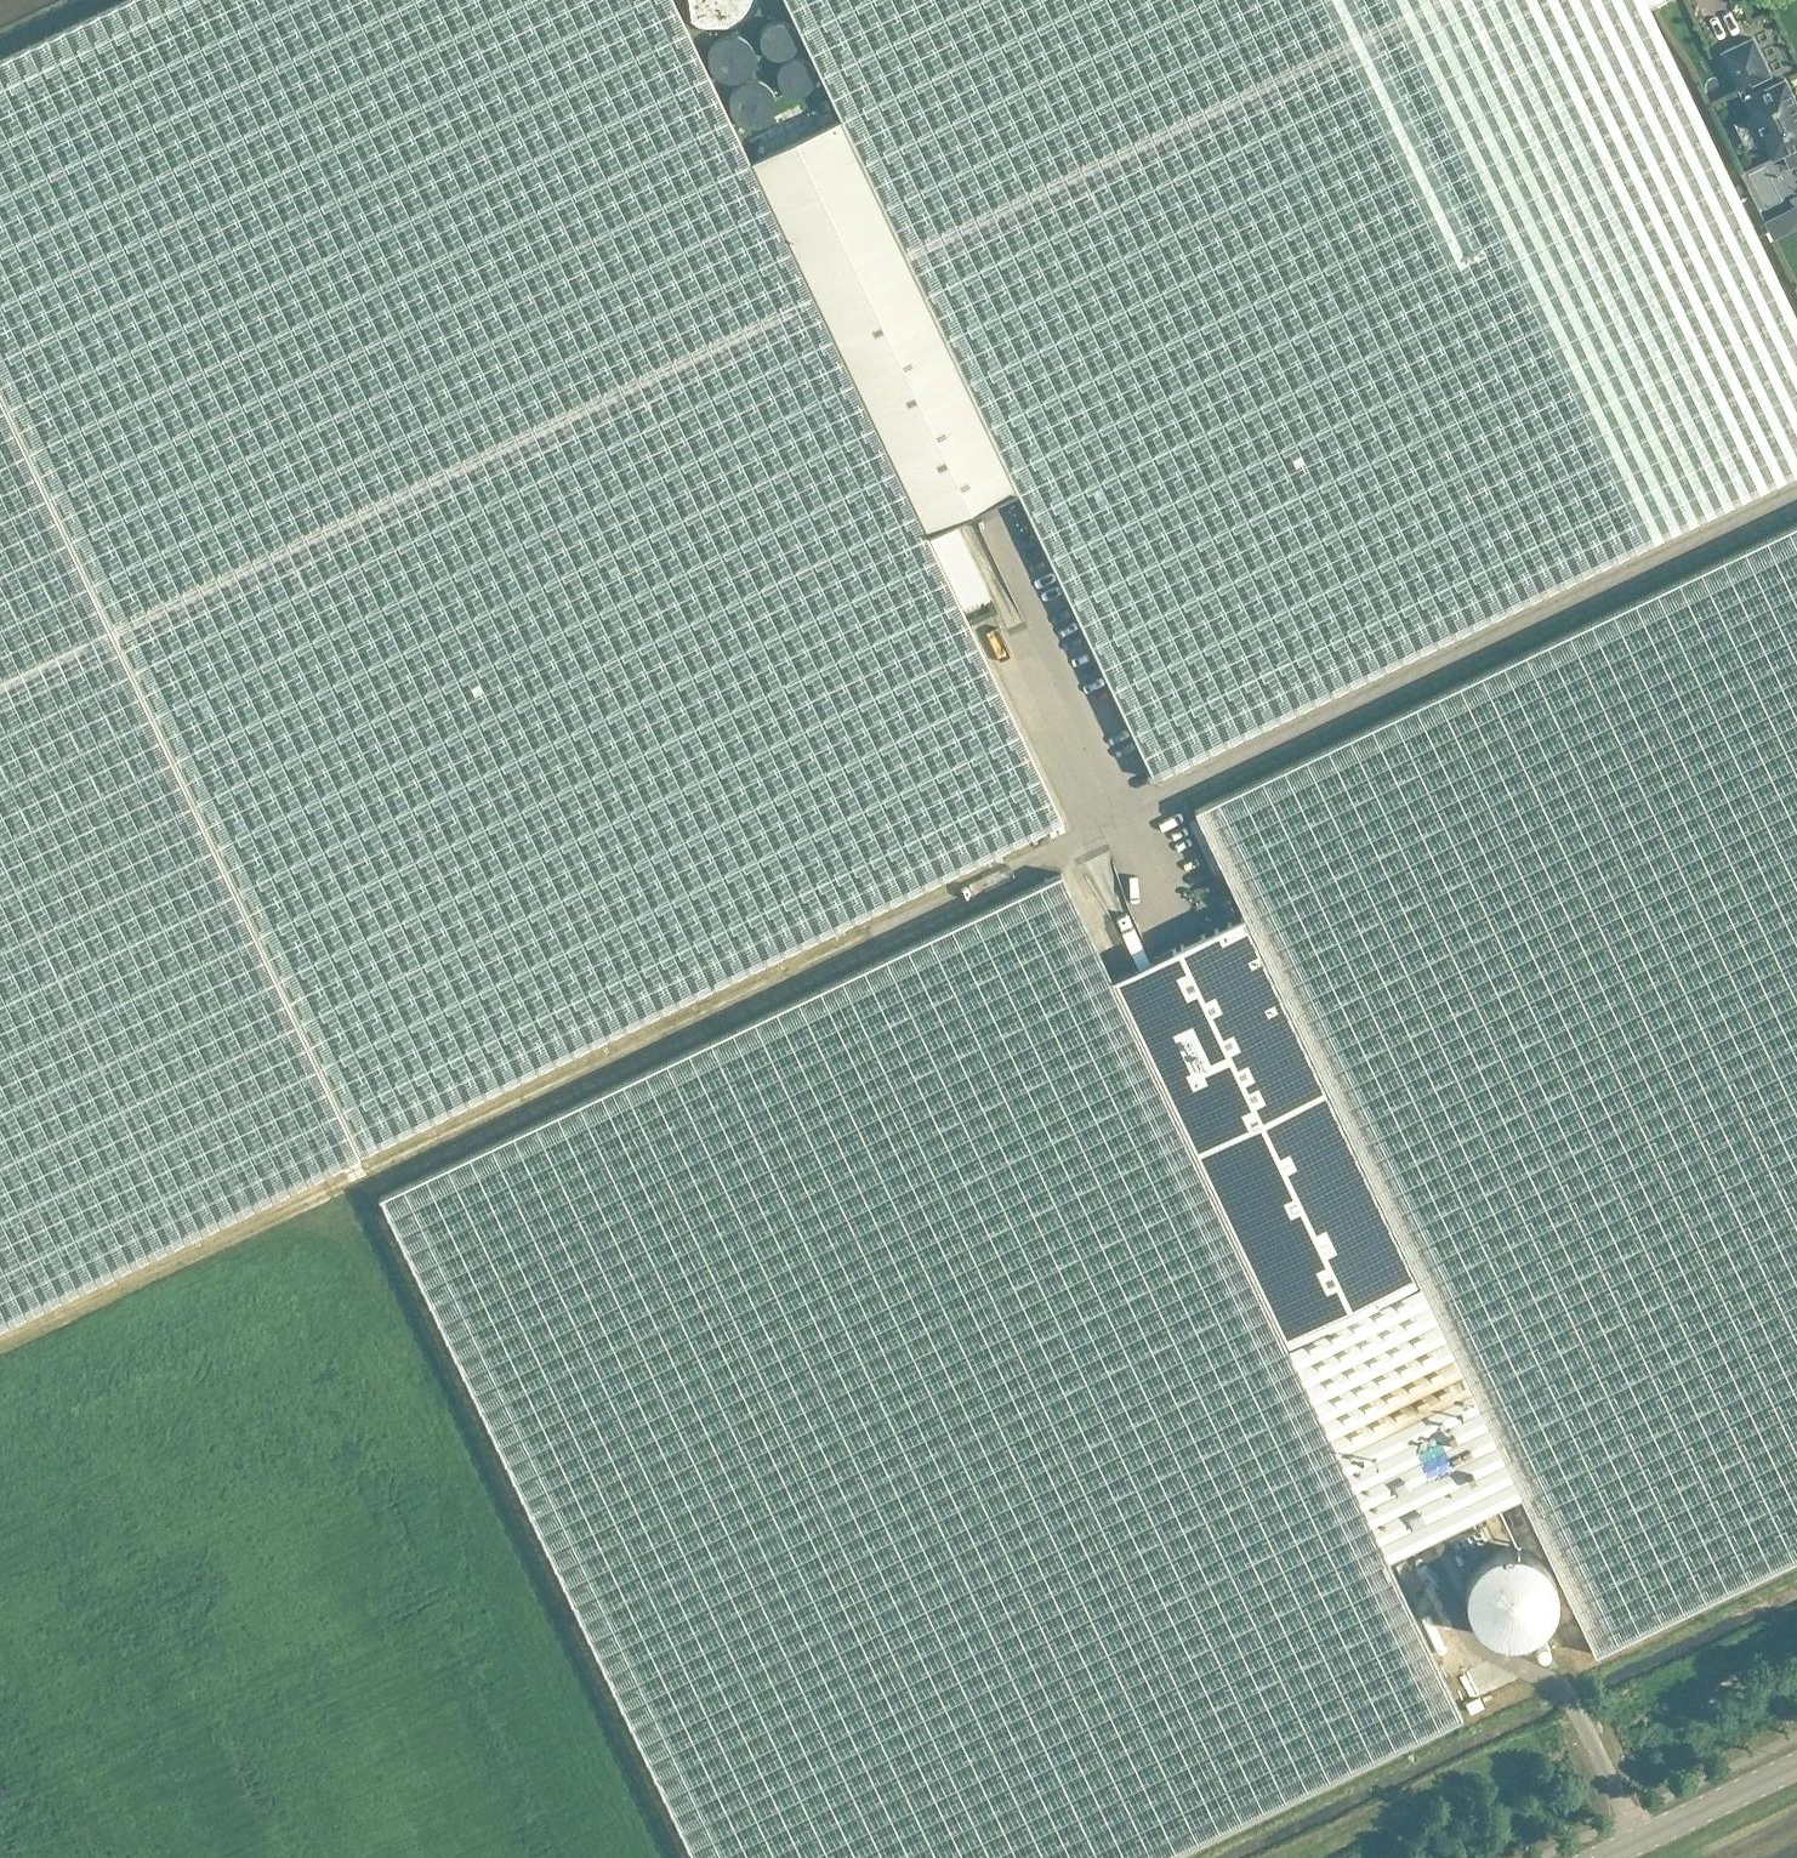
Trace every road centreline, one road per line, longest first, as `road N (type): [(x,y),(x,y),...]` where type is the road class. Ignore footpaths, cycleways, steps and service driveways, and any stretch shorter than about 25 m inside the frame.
road 1 (unclassified): [(1601,1857),(1796,1766)]

